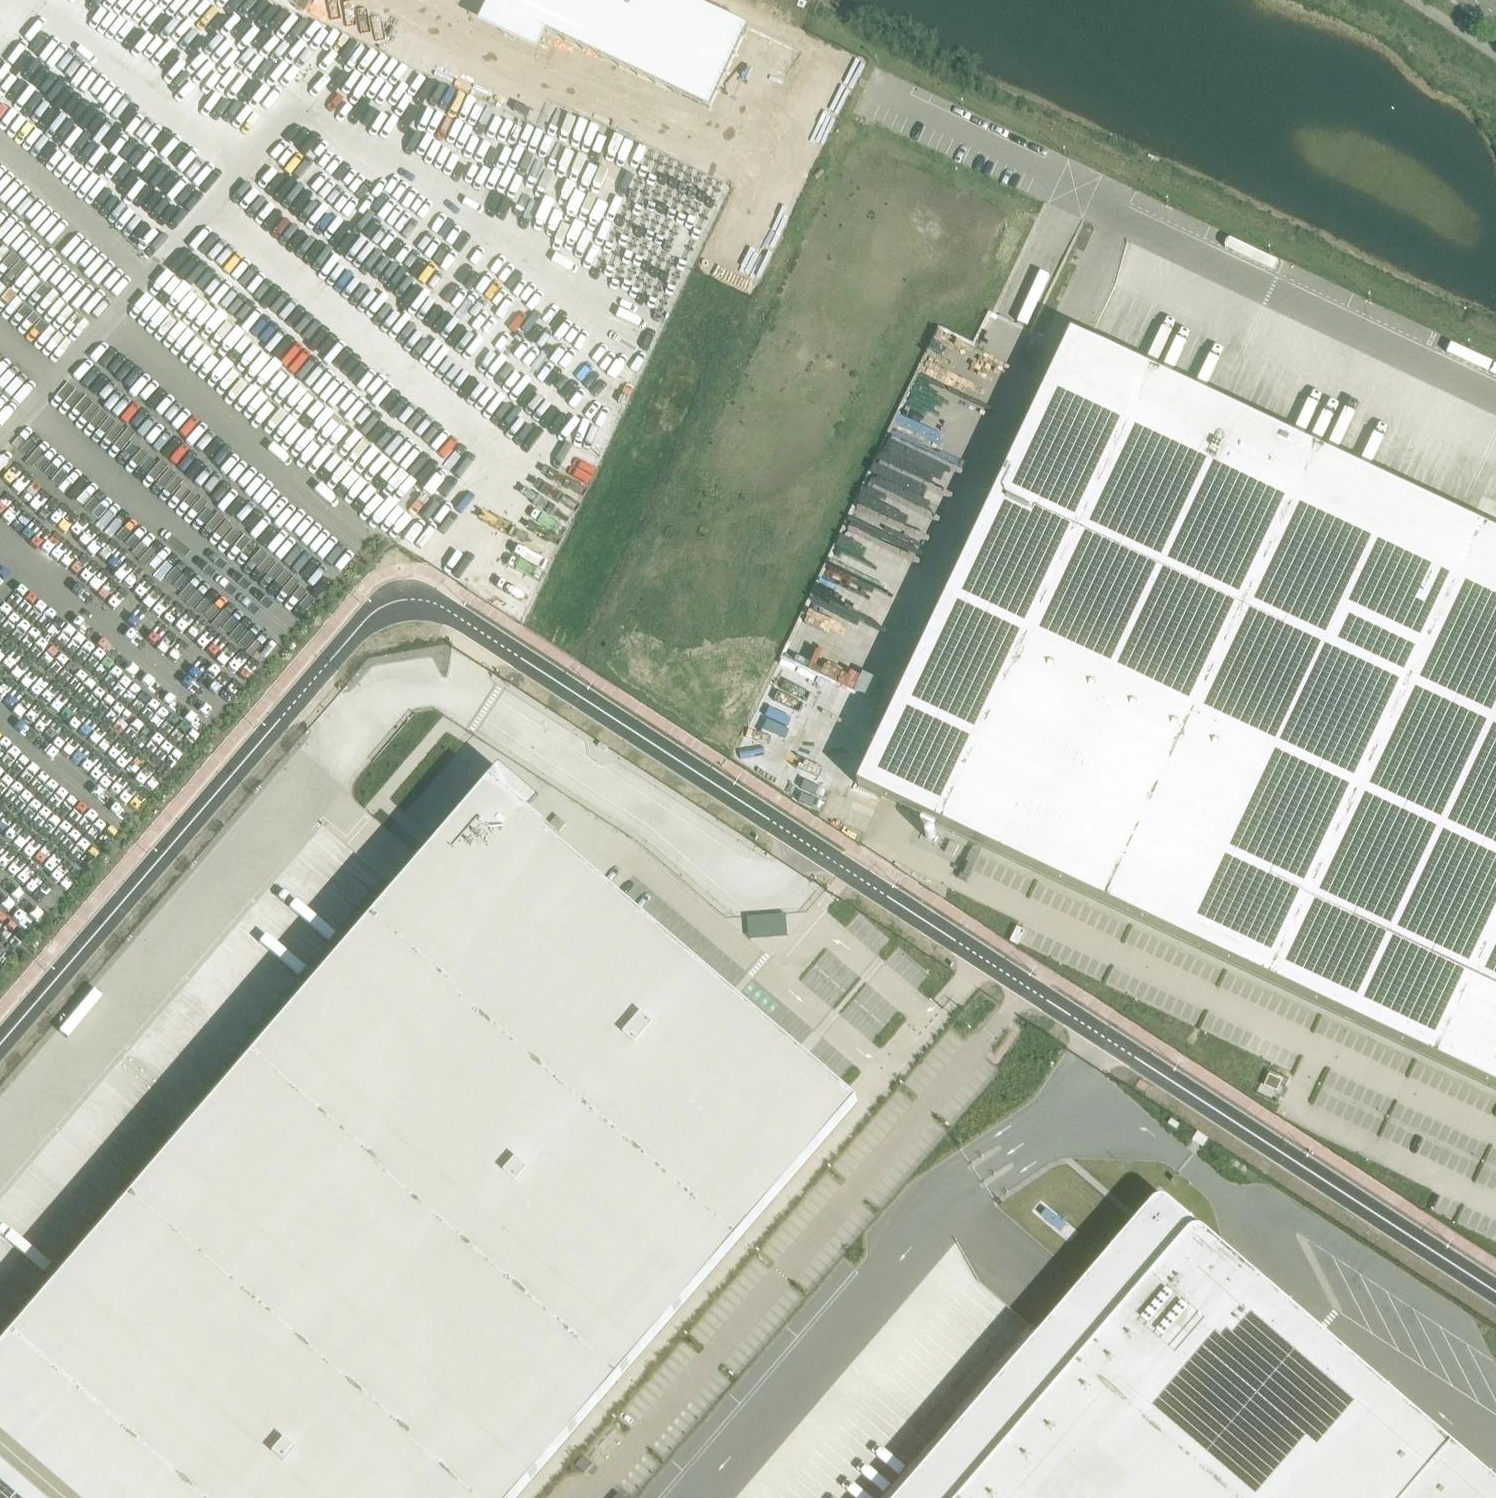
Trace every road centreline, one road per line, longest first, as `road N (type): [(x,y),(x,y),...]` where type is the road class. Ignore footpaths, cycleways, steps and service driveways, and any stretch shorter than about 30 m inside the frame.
road 1 (unclassified): [(1495,1291),(470,621),(421,604),(372,613),(355,631),(0,1043)]

